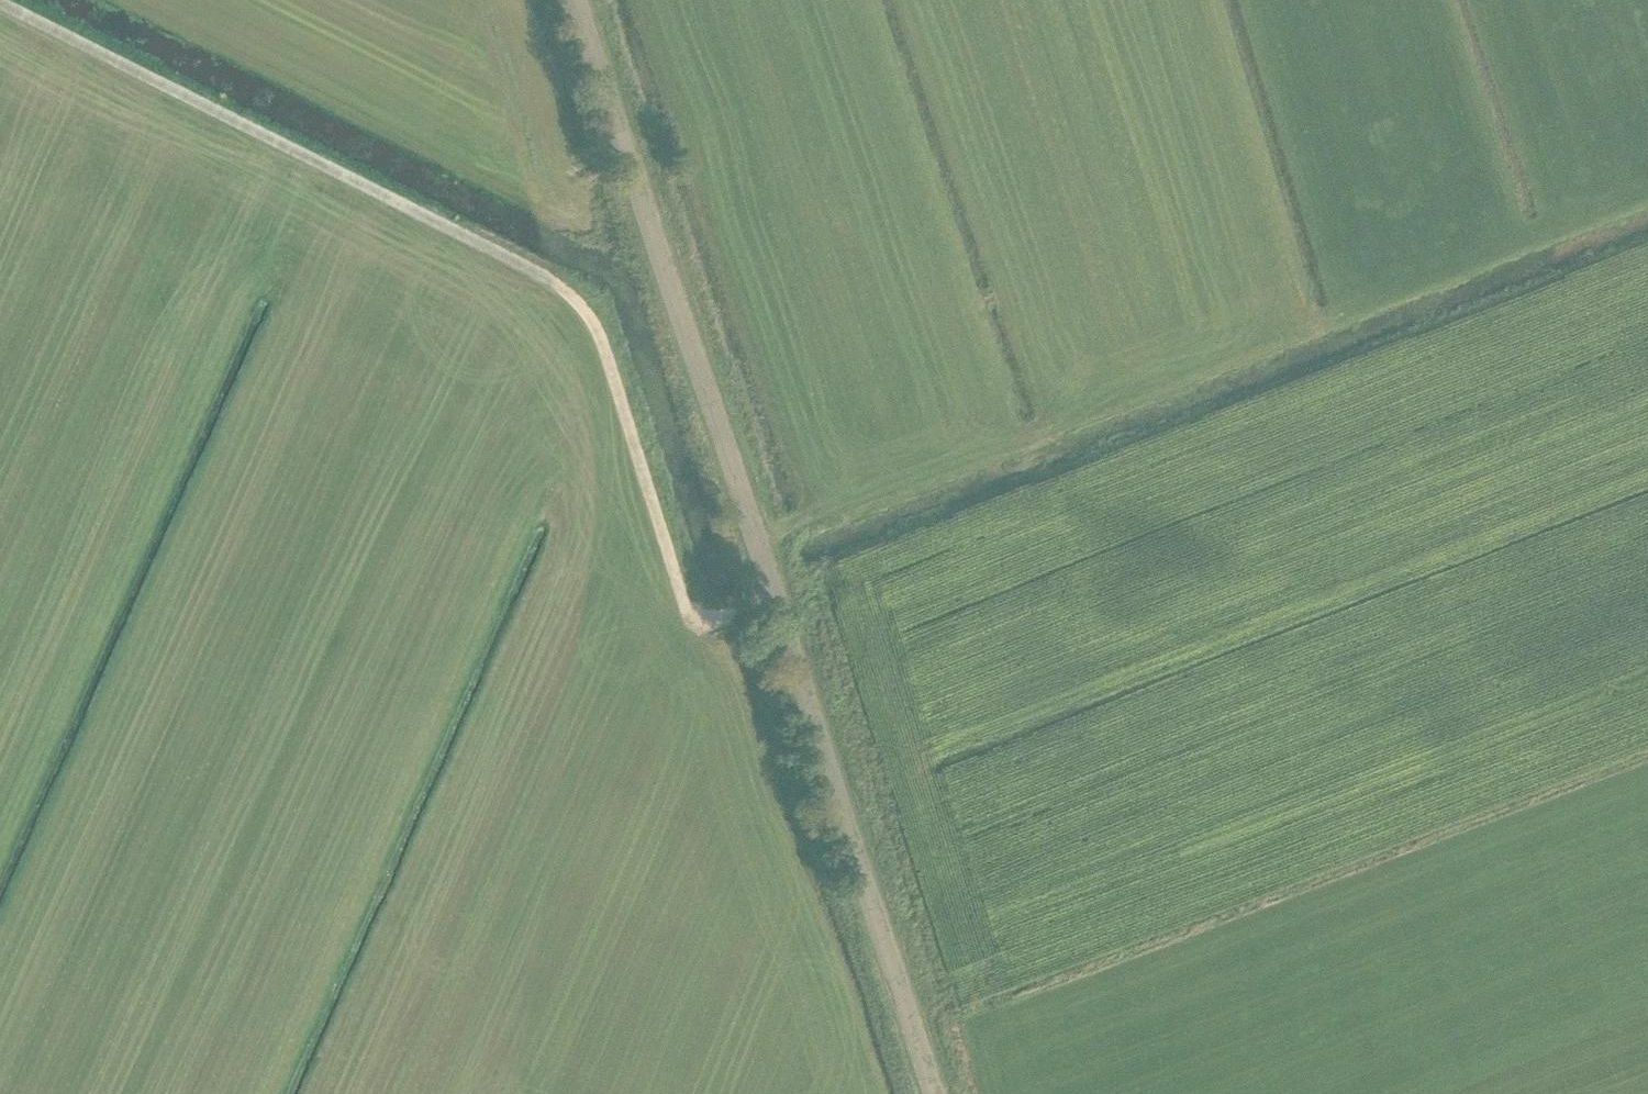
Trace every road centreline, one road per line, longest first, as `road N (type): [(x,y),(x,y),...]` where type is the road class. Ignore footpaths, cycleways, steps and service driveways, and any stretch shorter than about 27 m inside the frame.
road 1 (tertiary): [(934,1093),(581,0)]
road 2 (track): [(777,604),(710,621),(694,615),(599,325),(581,295),(0,5)]

